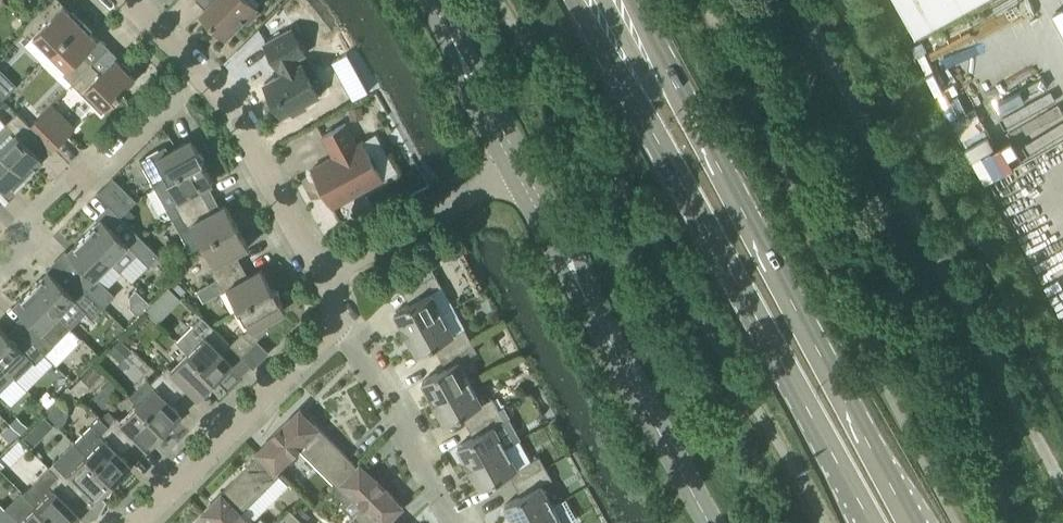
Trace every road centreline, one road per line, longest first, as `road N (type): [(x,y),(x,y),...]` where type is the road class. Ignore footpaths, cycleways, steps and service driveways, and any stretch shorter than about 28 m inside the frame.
road 1 (primary): [(575,0),(868,522)]
road 2 (primary): [(914,522),(630,0)]
road 3 (residential): [(137,522),(325,330),(336,307)]
road 4 (tertiary): [(708,522),(570,267)]
road 5 (residential): [(0,249),(188,59)]
road 6 (residential): [(336,307),(473,522)]
road 7 (residential): [(318,274),(231,114),(188,59)]
road 8 (residential): [(318,274),(508,167)]
road 9 (tertiary): [(460,56),(468,92),(508,167)]
road 10 (tertiary): [(524,157),(484,83),(460,56)]

